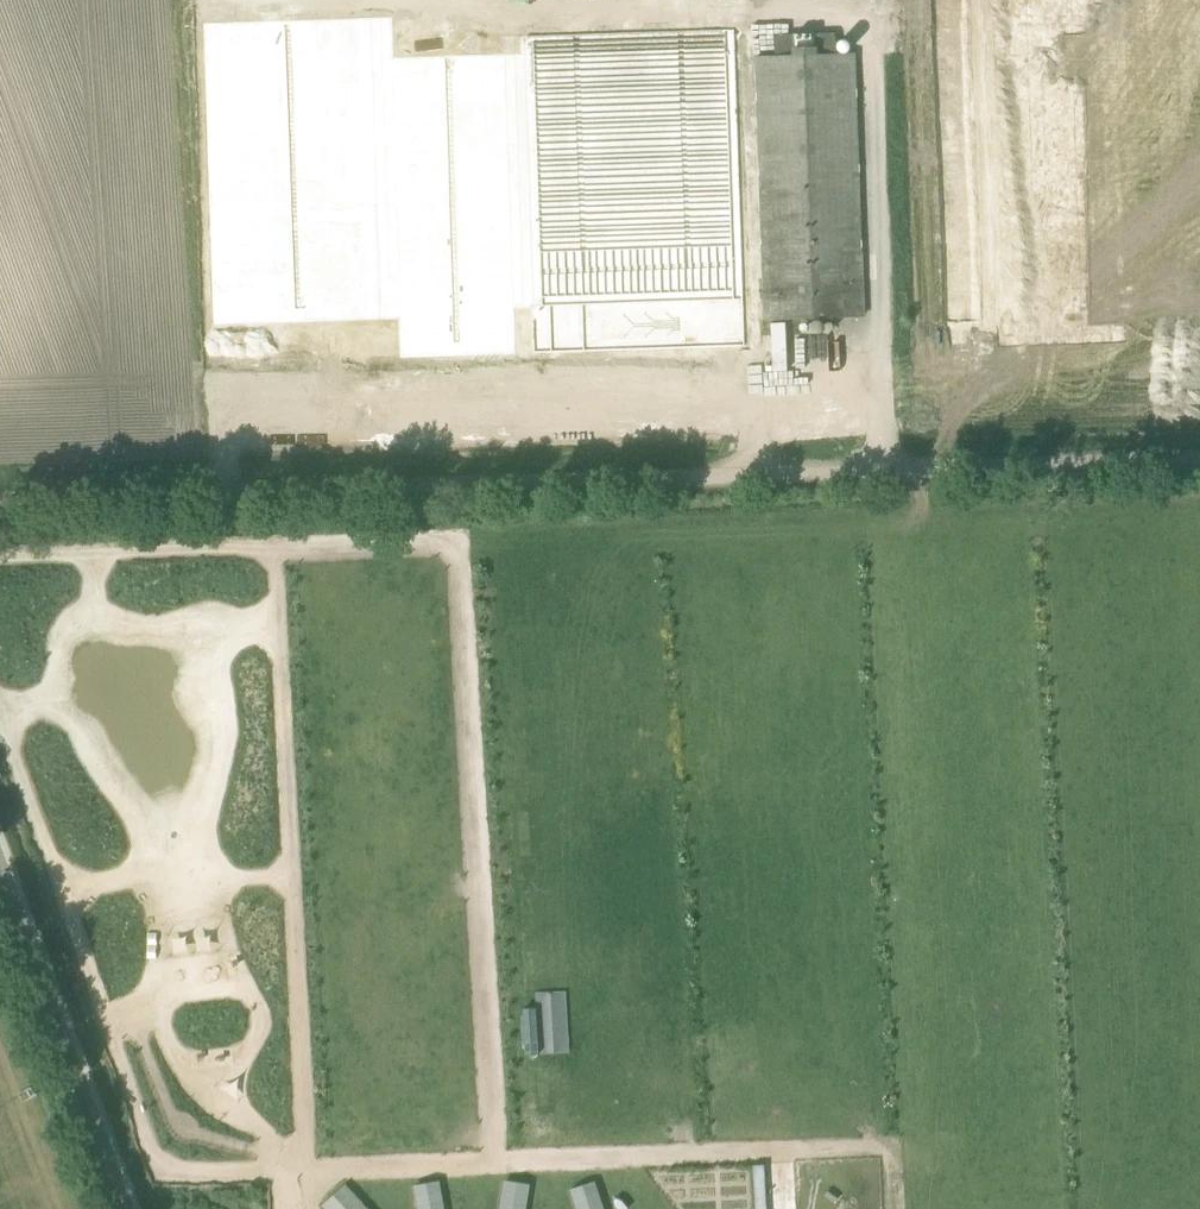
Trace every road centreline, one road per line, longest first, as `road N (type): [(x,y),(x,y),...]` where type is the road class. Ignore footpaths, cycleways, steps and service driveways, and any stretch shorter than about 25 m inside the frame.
road 1 (unclassified): [(0,501),(1199,457)]
road 2 (unclassified): [(132,1208),(0,841)]

